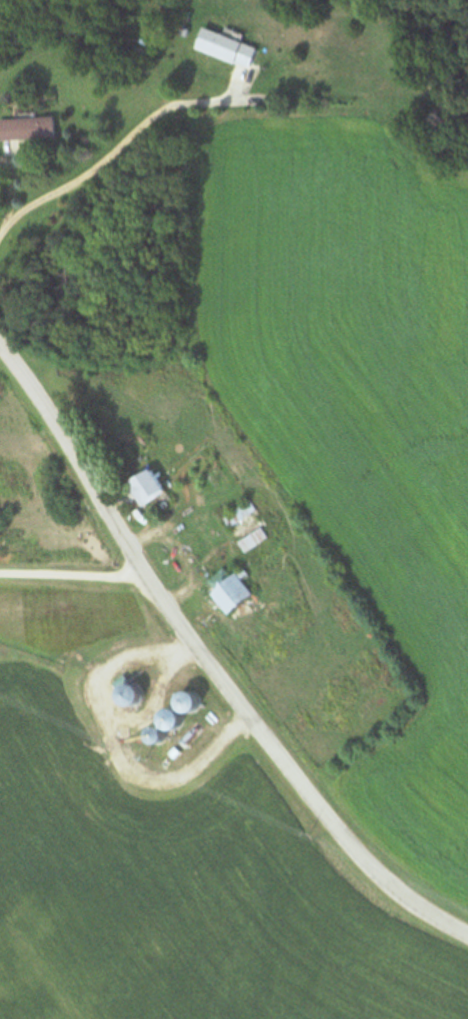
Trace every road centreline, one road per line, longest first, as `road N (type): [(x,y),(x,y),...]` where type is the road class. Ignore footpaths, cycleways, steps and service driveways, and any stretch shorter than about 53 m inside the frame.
road 1 (secondary): [(467,936),(399,890),(331,822),(151,584),(0,343)]

